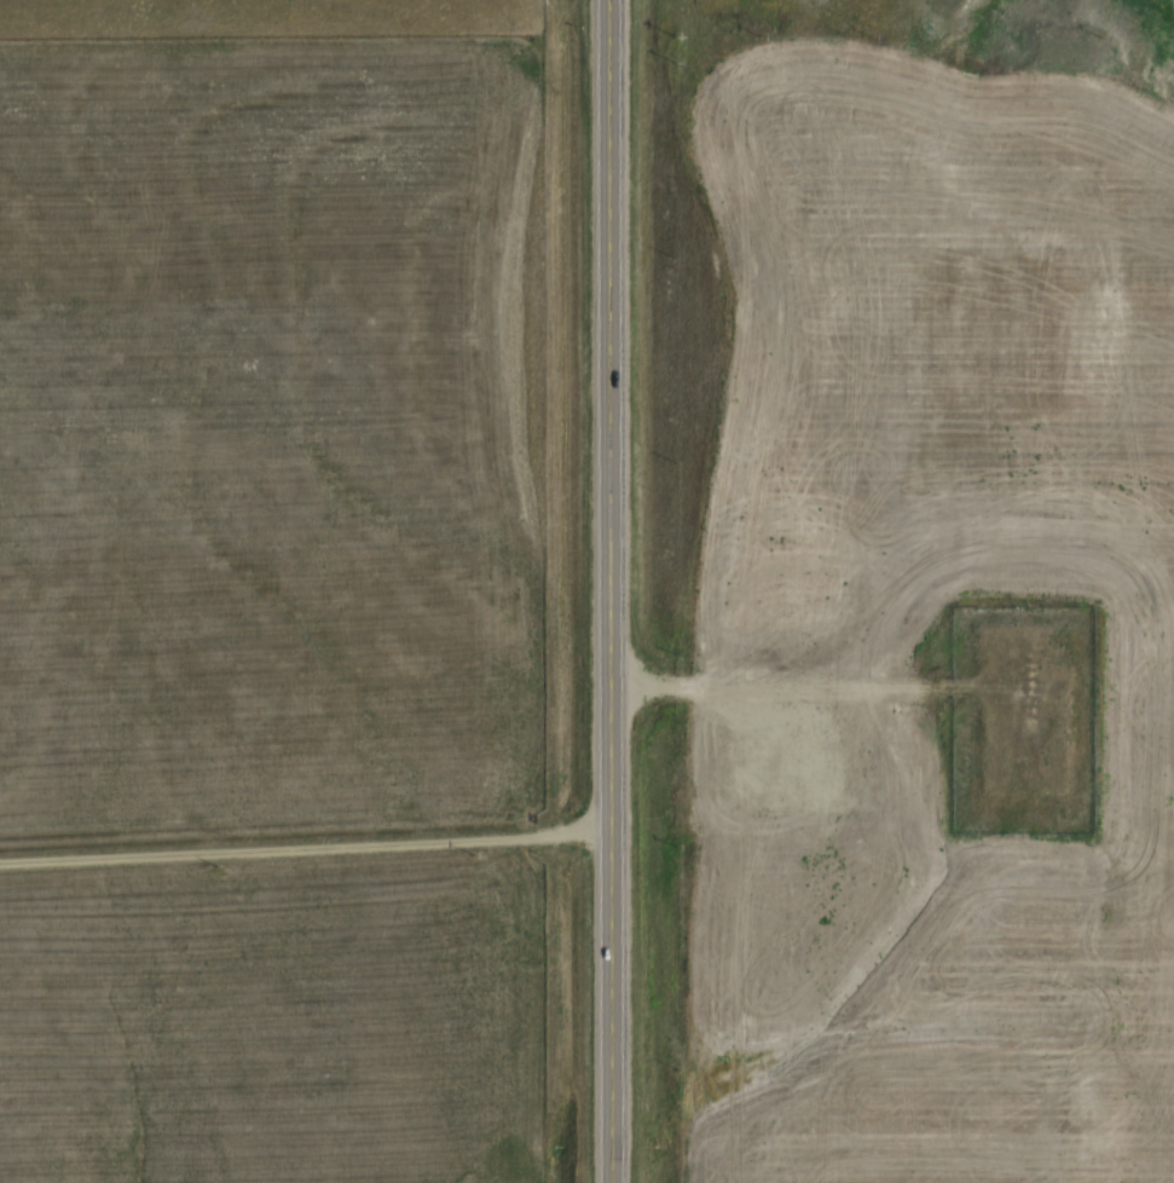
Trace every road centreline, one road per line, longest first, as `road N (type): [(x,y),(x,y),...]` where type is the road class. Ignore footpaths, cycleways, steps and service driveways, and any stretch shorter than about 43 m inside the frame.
road 1 (primary): [(605,0),(604,1182)]

